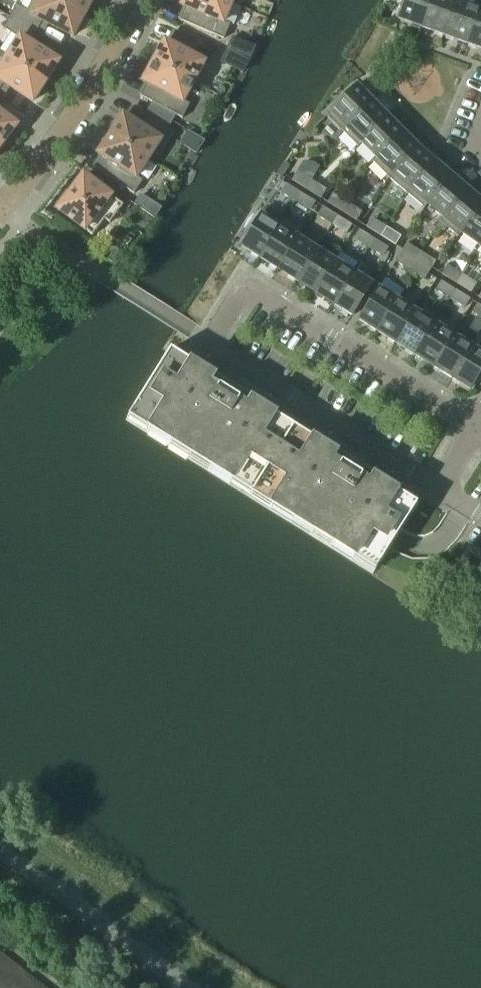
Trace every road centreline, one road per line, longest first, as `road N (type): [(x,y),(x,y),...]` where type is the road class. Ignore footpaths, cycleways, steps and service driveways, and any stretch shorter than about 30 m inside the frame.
road 1 (residential): [(474,428),(253,292),(242,293),(212,340),(208,345),(437,488)]
road 2 (residential): [(137,0),(71,114),(0,208)]

